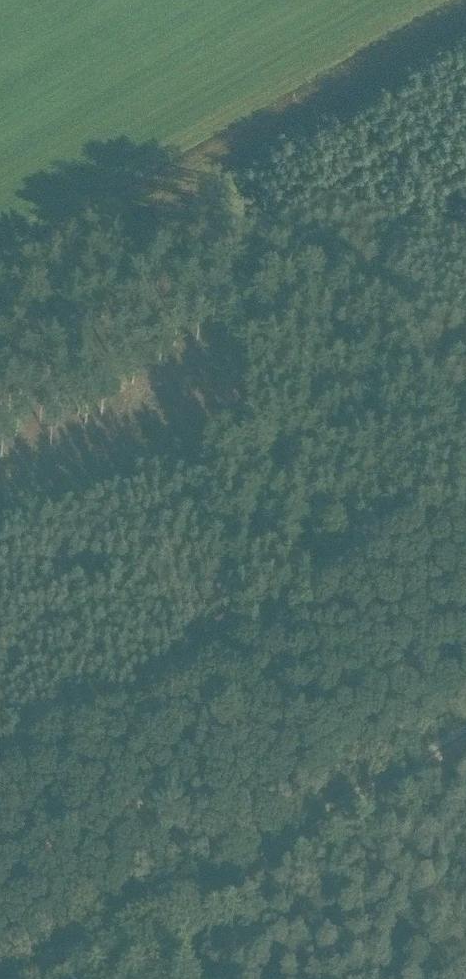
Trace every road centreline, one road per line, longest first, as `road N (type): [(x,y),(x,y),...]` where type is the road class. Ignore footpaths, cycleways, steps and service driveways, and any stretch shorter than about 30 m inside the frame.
road 1 (track): [(465,5),(0,271)]
road 2 (track): [(54,978),(465,744)]

